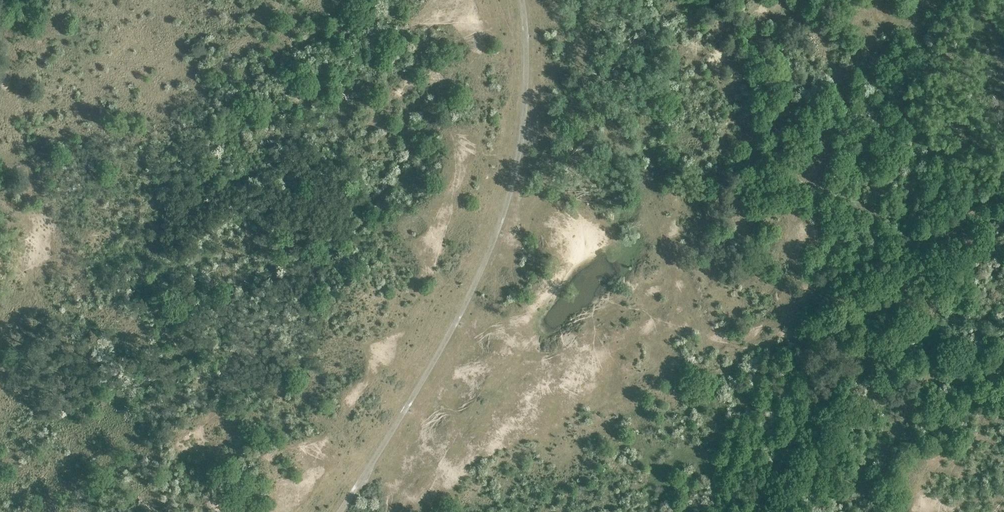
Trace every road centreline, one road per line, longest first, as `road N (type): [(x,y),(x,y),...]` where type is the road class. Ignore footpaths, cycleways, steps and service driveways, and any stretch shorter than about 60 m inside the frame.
road 1 (track): [(751,511),(812,403),(861,353),(884,314),(1003,171)]

